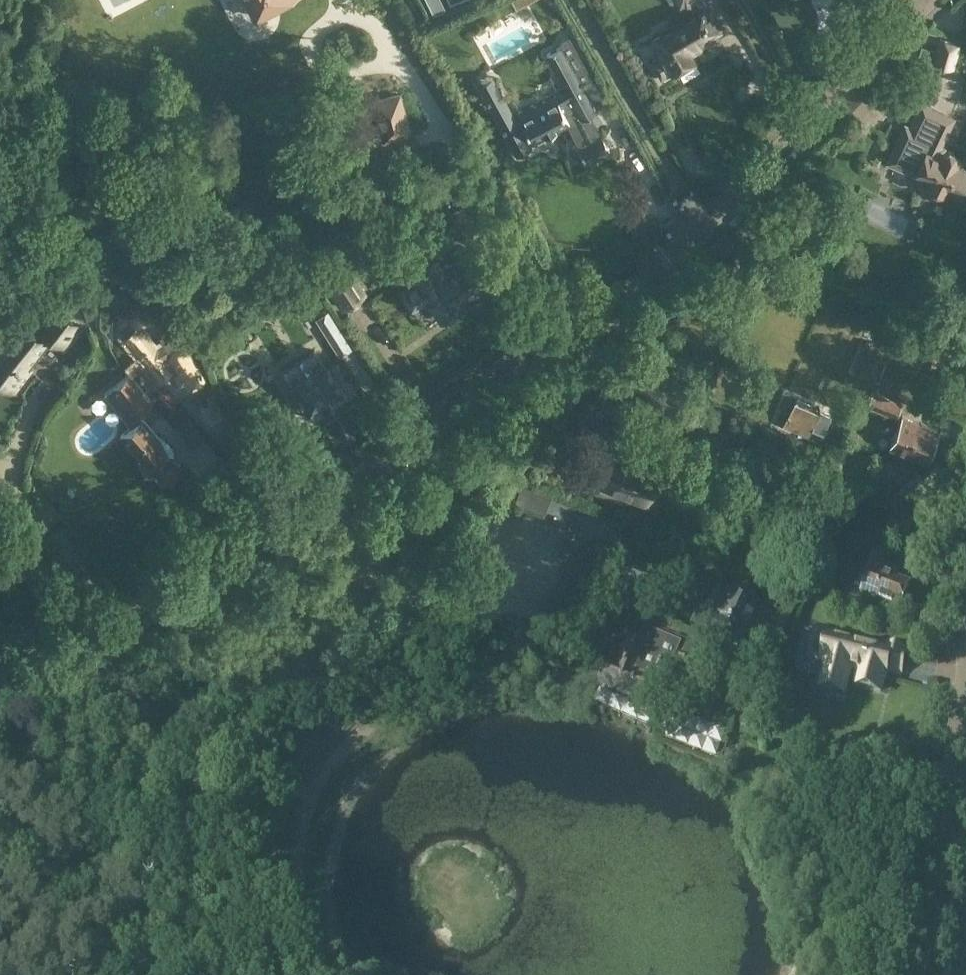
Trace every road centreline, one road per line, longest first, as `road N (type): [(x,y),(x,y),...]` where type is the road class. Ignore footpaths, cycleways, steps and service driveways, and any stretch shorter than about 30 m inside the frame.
road 1 (tertiary): [(0,707),(585,326),(731,201),(928,0)]
road 2 (track): [(329,495),(369,587),(396,608),(490,589),(529,530)]
road 3 (residential): [(926,974),(965,685)]
road 4 (track): [(965,847),(737,754)]

